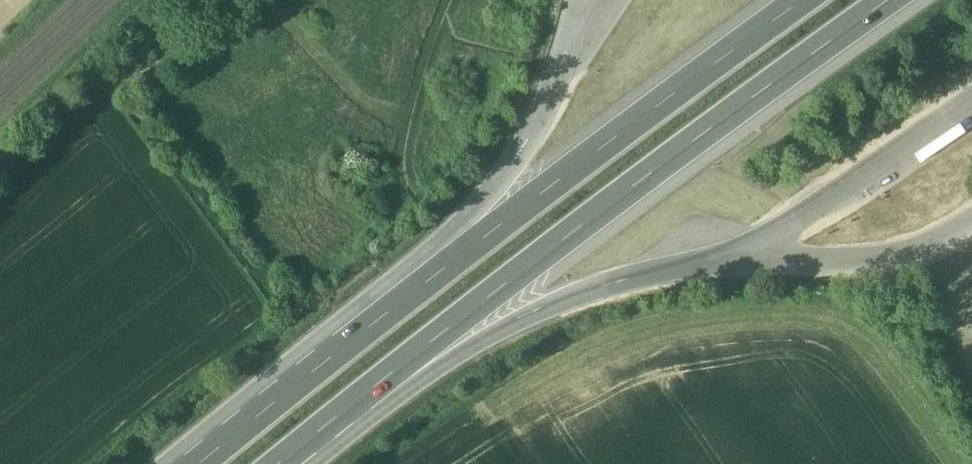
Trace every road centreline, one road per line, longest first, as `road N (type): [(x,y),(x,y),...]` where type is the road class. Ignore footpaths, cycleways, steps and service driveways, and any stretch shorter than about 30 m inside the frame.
road 1 (motorway): [(379,383),(889,0)]
road 2 (motorway): [(798,0),(342,350)]
road 3 (motorway): [(535,119),(492,186),(342,350)]
road 4 (motorway): [(379,383),(624,279)]
road 5 (motorway): [(342,350),(198,463)]
road 6 (motorway): [(279,463),(379,383)]

